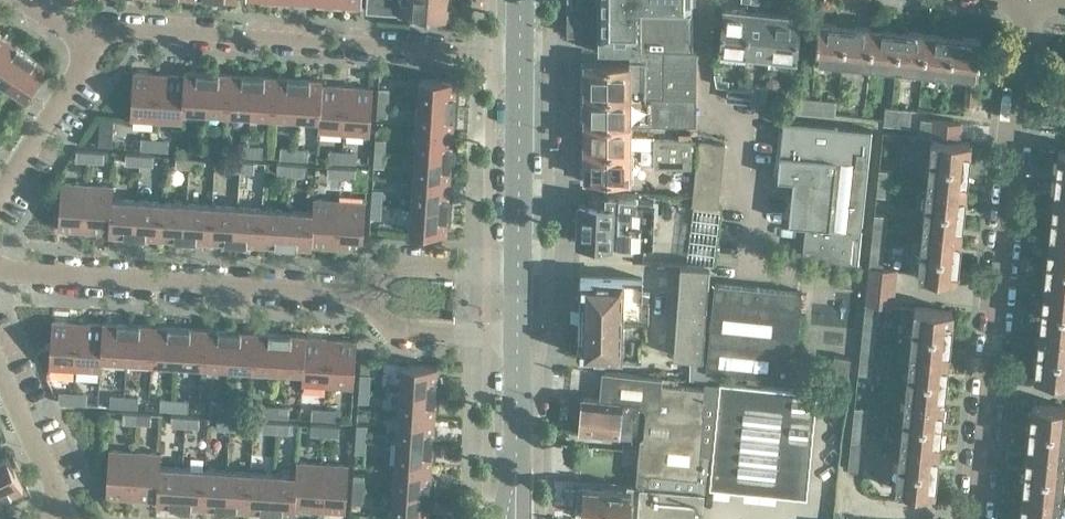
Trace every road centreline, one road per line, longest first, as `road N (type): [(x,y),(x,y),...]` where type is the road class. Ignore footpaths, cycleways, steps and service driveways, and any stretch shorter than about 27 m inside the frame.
road 1 (residential): [(975,518),(1027,3)]
road 2 (residential): [(519,54),(85,26)]
road 3 (residential): [(363,293),(0,271)]
road 4 (secondary): [(519,269),(519,54)]
road 5 (residential): [(0,188),(84,70),(85,26)]
road 6 (secondary): [(512,518),(518,337)]
road 7 (residential): [(363,293),(388,328),(518,337)]
road 8 (residential): [(519,269),(395,264),(363,293)]
road 9 (residential): [(57,518),(50,474),(0,372)]

